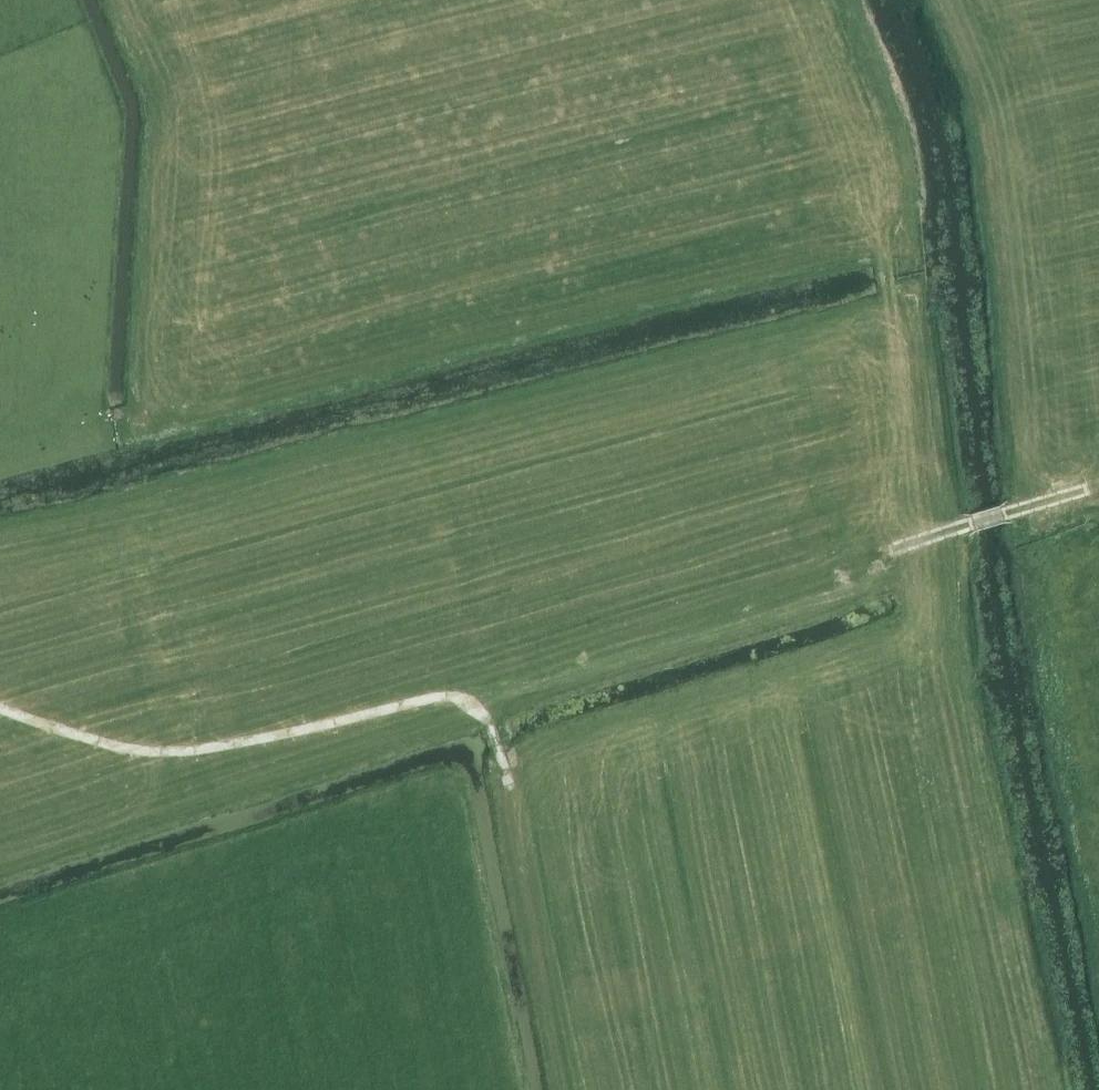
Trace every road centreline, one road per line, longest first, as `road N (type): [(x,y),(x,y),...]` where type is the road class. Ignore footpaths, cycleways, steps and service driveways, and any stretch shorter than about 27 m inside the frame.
road 1 (track): [(0,707),(101,742),(171,751),(448,695),(482,714),(511,787)]
road 2 (track): [(893,547),(1086,488)]

